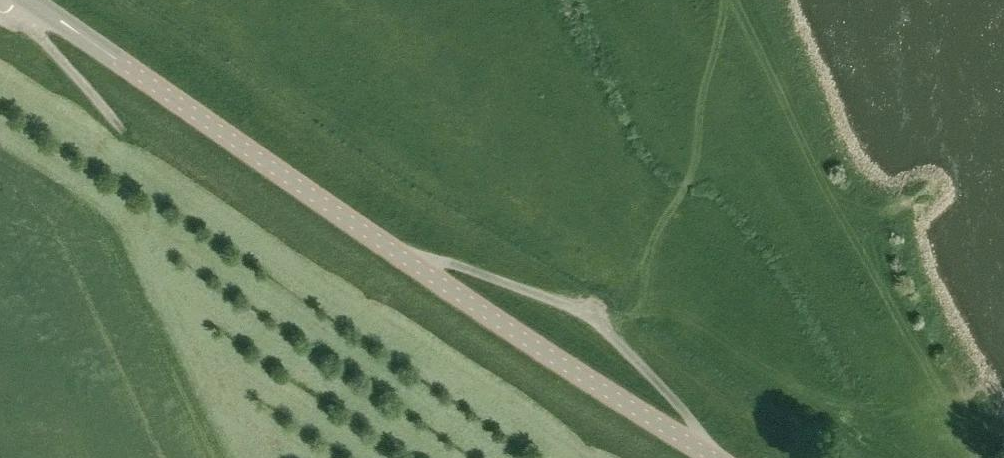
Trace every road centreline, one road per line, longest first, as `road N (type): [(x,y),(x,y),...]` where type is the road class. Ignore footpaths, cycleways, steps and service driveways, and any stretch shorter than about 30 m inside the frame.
road 1 (tertiary): [(32,0),(410,262),(717,457)]
road 2 (track): [(710,454),(677,401),(591,318),(470,270),(396,252)]

